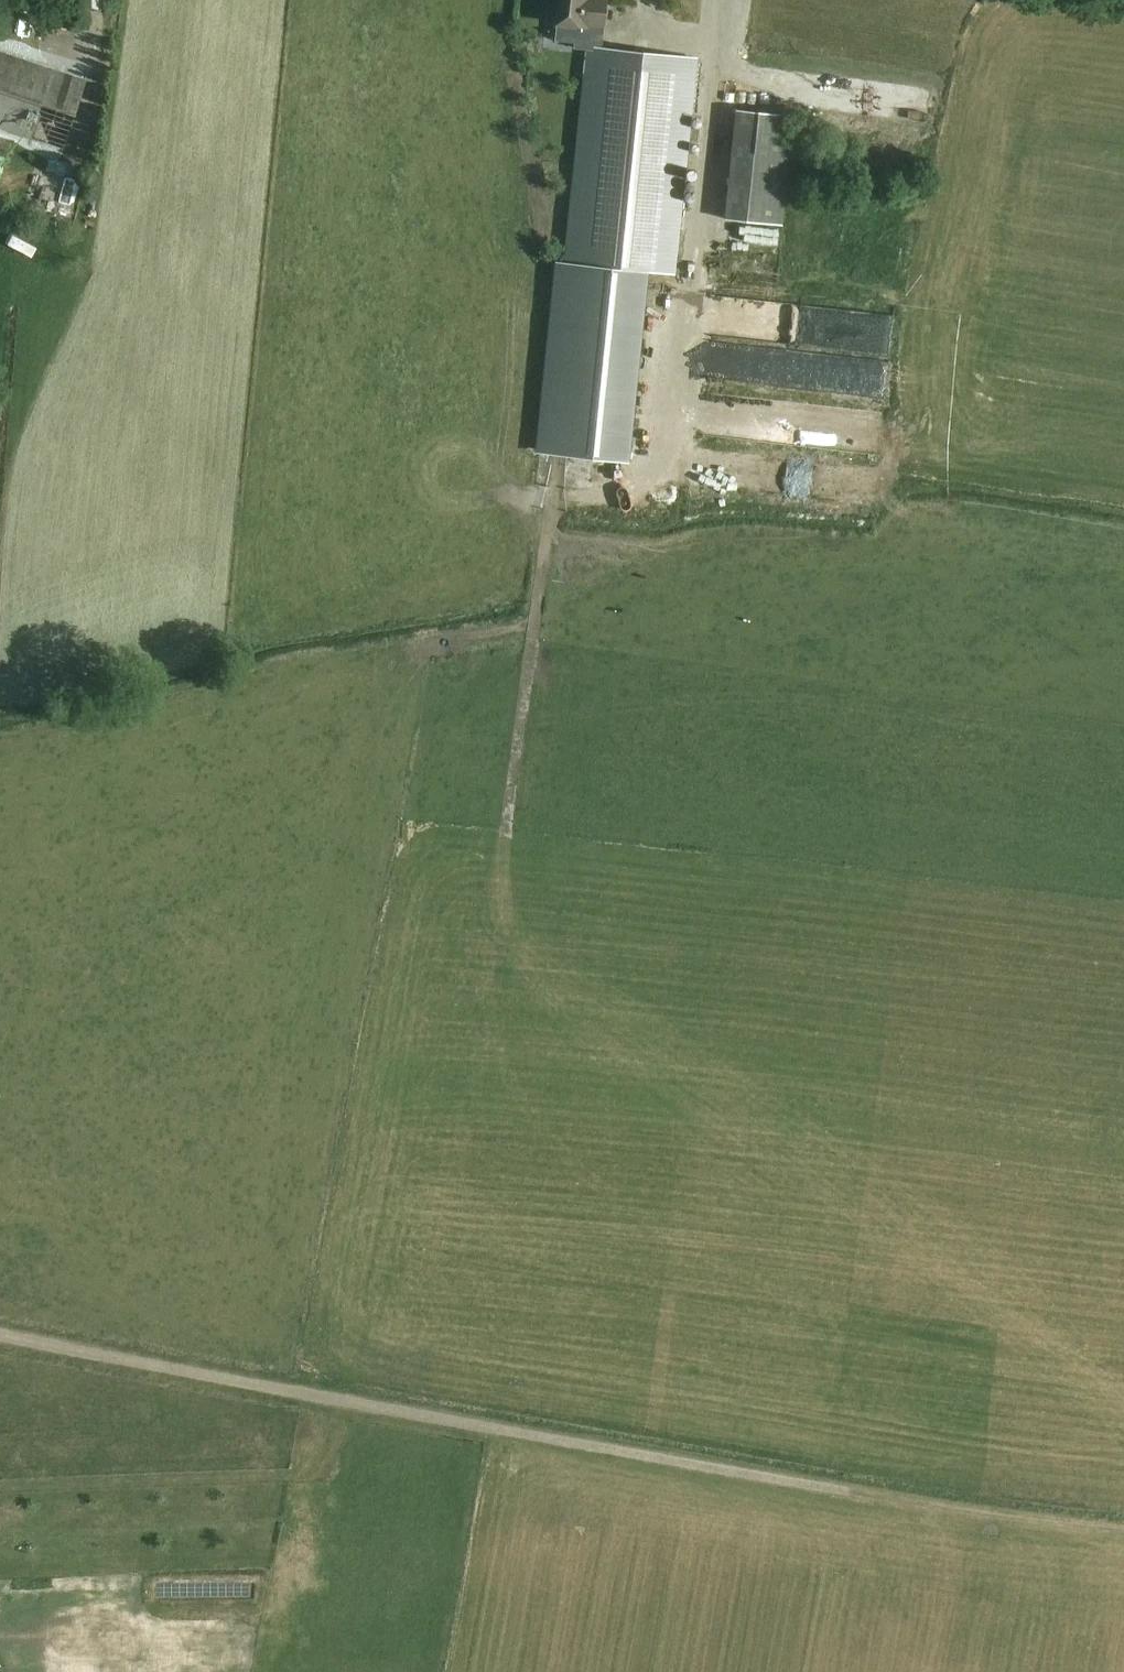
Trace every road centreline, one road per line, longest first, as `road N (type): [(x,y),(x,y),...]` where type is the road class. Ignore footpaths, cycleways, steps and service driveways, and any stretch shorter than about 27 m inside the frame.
road 1 (track): [(1123,1526),(839,1489),(0,1334)]

